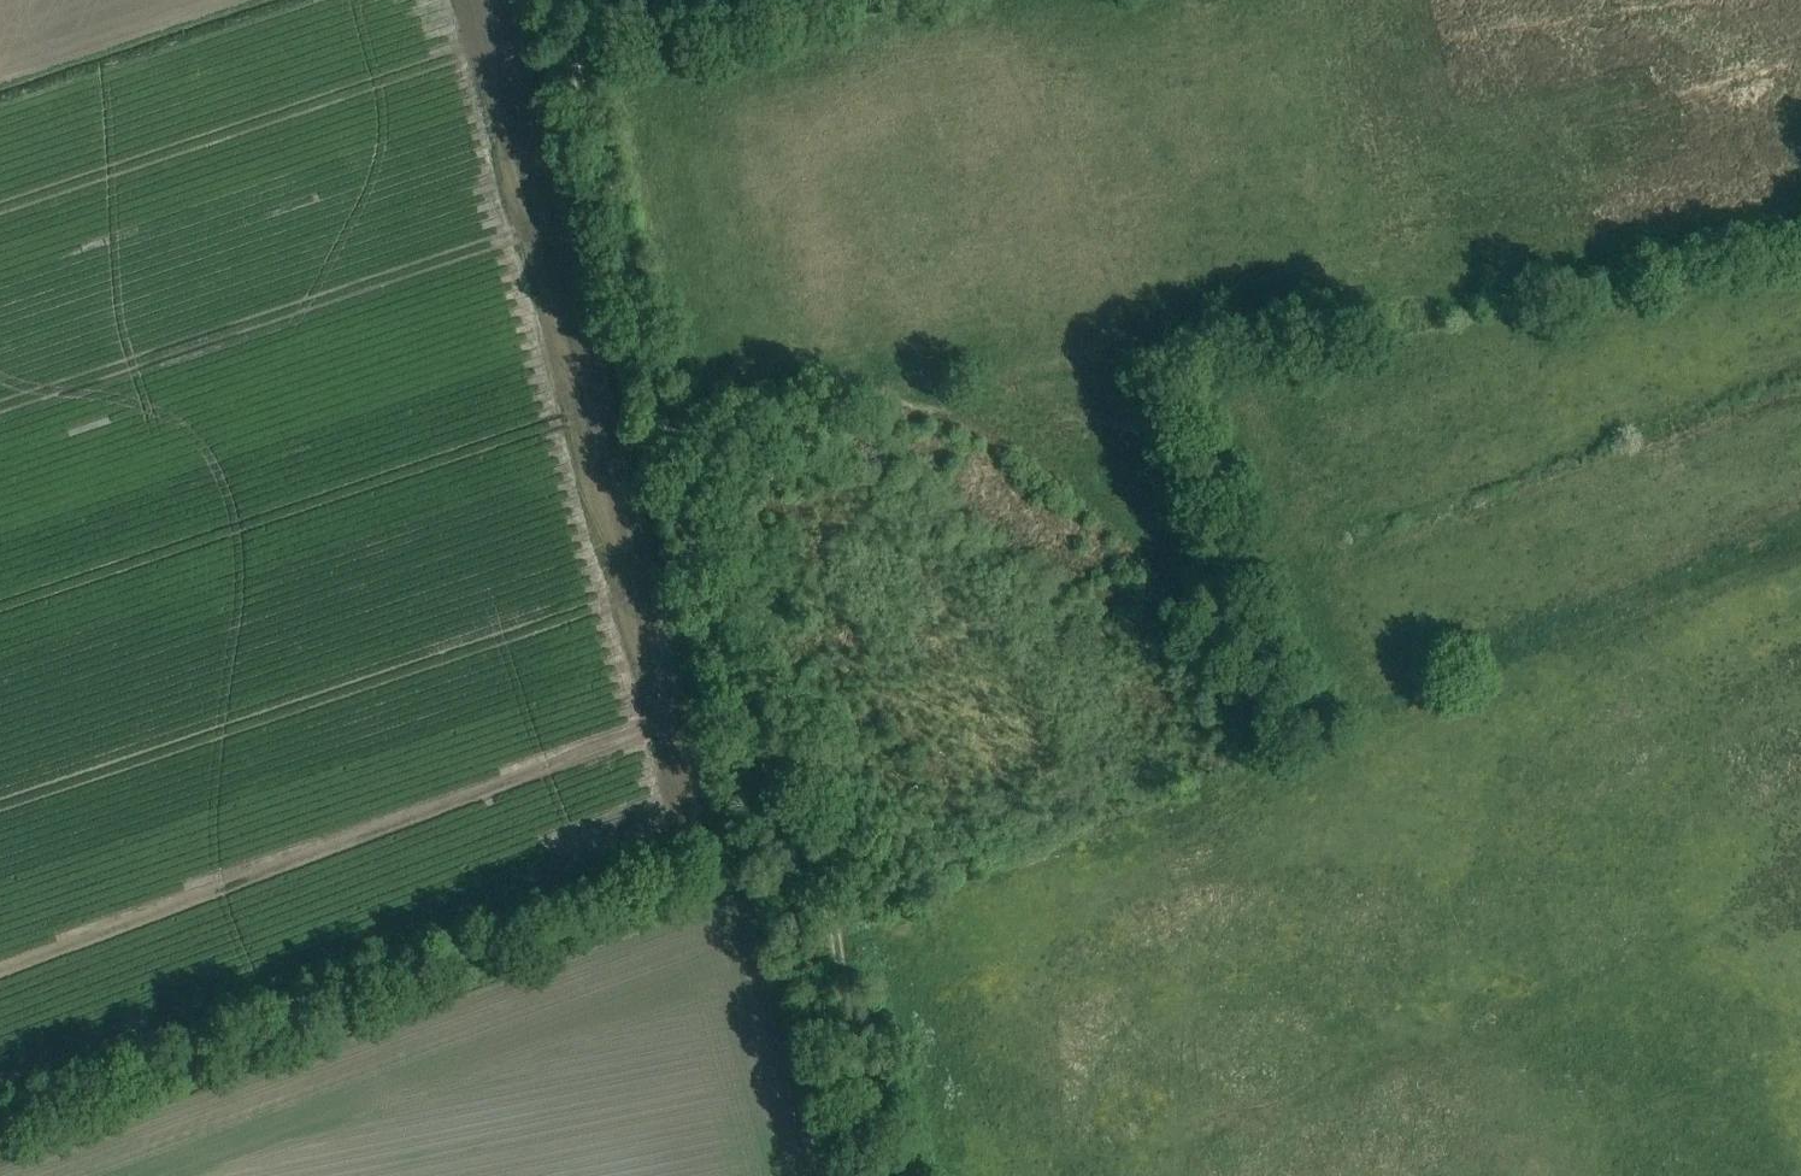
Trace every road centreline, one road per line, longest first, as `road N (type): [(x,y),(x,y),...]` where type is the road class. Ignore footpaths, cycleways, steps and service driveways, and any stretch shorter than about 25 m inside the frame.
road 1 (track): [(884,1175),(842,993),(831,901),(724,647),(554,0)]
road 2 (track): [(0,1122),(796,825)]

